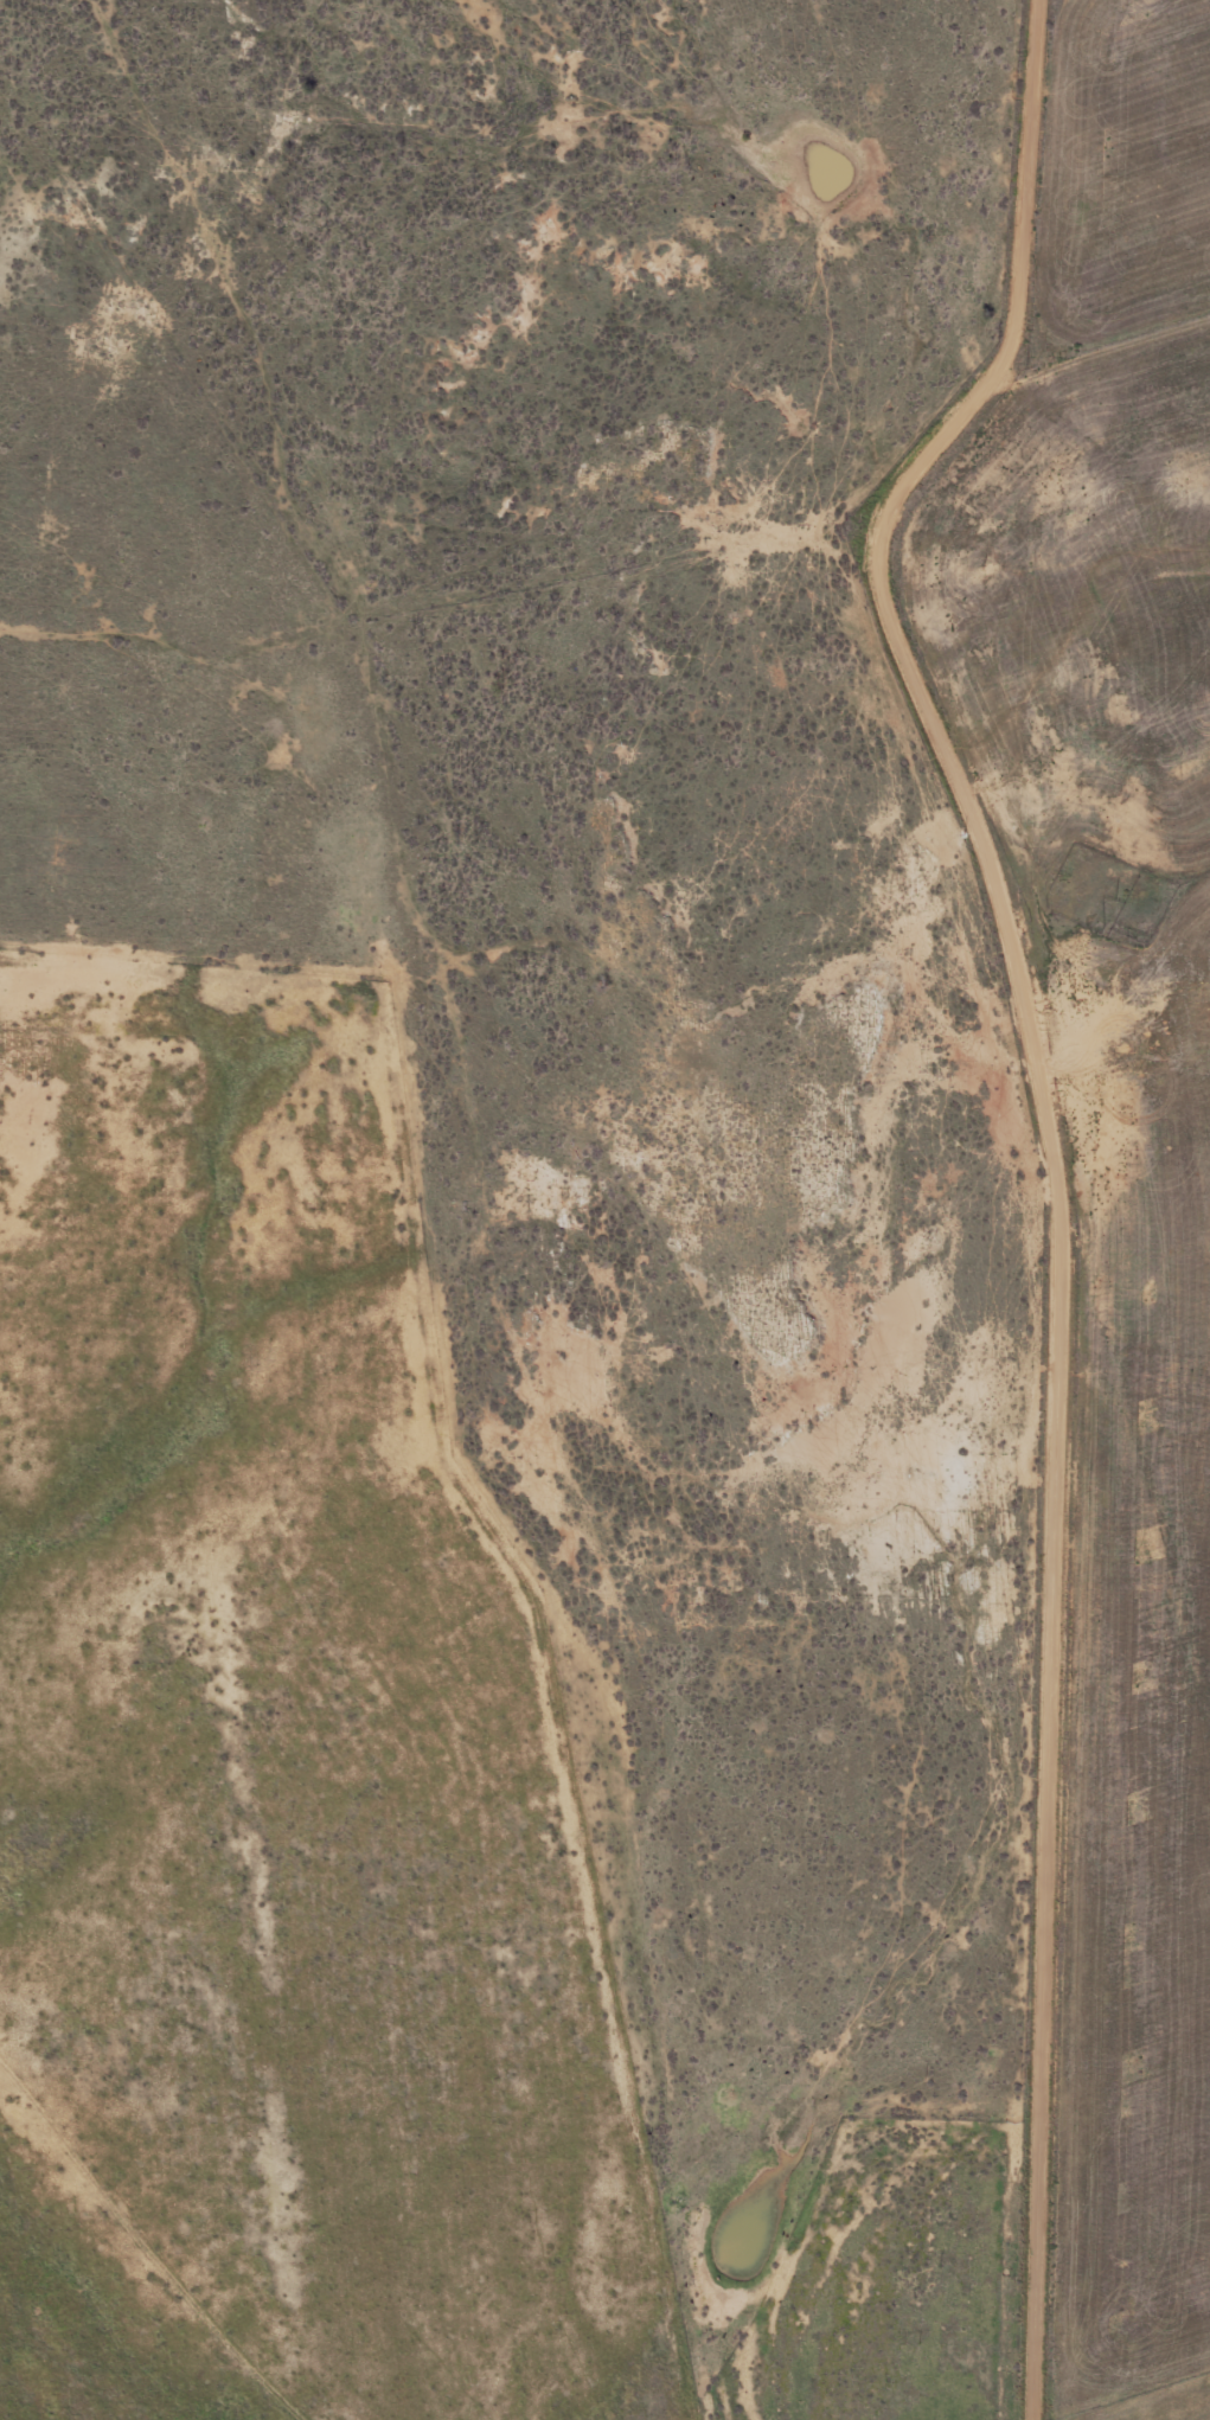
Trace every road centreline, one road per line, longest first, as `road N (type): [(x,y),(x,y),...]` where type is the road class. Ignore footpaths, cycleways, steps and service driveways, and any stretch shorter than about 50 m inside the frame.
road 1 (residential): [(1036,2419),(1061,1186),(995,865),(897,633),(882,563),(900,495),(992,377),(1016,328),(1040,0)]

